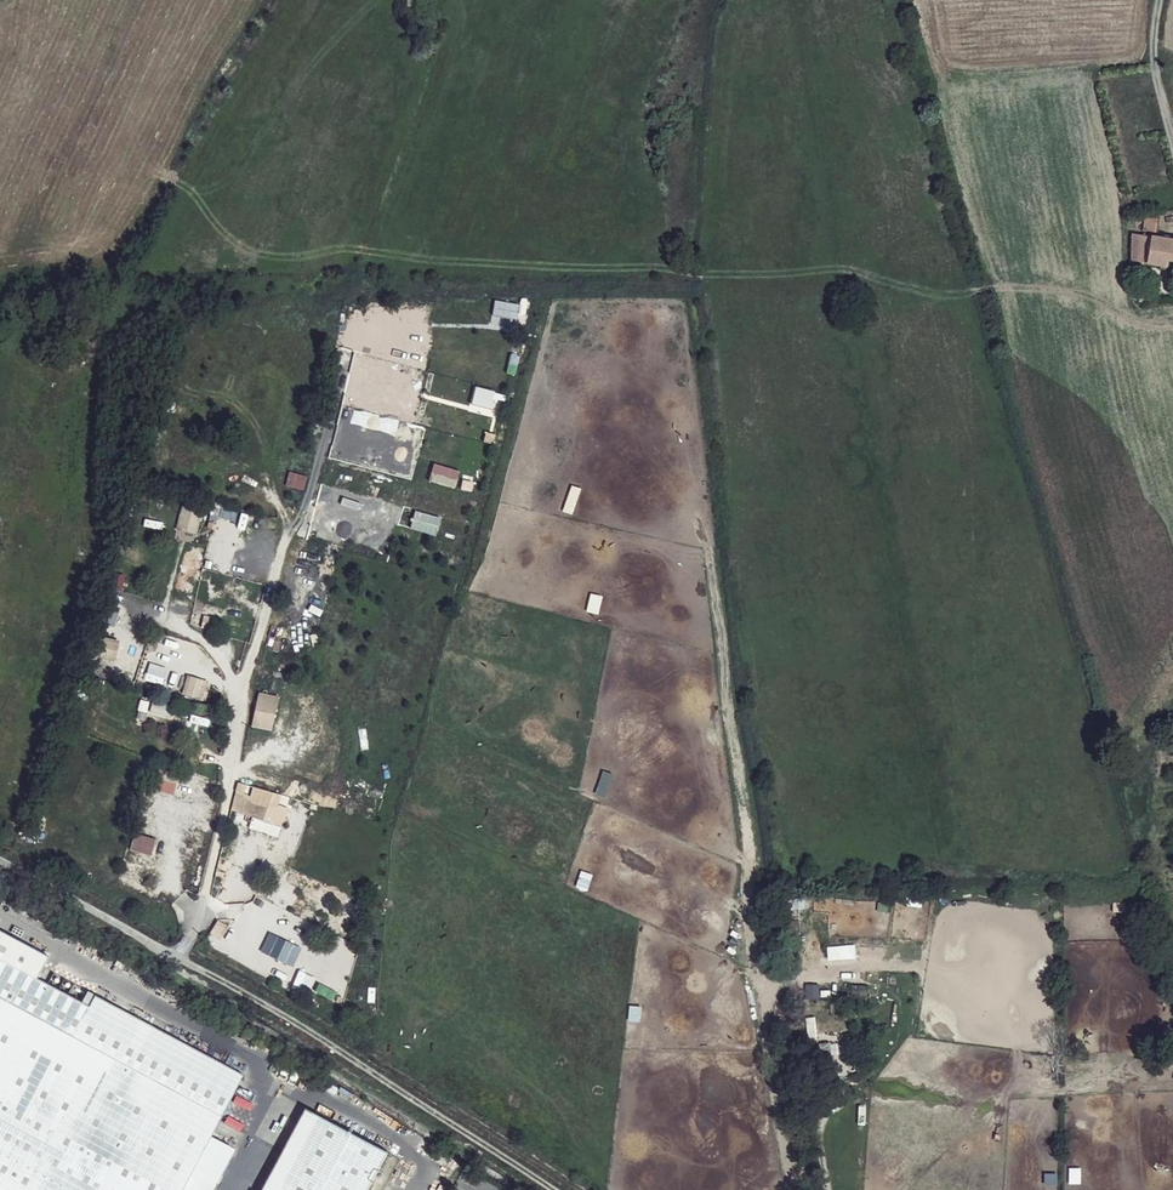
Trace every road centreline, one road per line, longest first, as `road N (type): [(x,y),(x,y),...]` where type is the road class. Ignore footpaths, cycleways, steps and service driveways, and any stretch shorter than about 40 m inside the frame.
road 1 (residential): [(0,862),(284,1014),(552,1189)]
road 2 (track): [(1172,133),(1161,82),(1165,0)]

